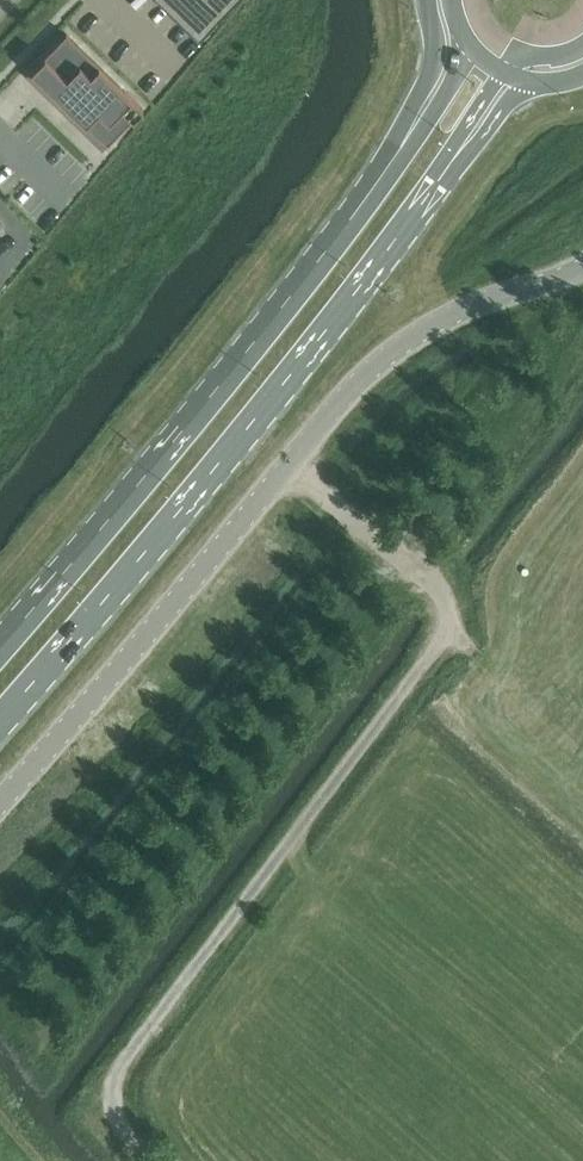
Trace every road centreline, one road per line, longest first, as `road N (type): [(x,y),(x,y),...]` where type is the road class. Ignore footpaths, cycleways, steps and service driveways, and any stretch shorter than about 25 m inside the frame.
road 1 (unclassified): [(149,1160),(120,1123),(117,1071),(443,637),(448,616),(436,582),(284,471)]
road 2 (primary): [(0,719),(291,374),(446,170)]
road 3 (primary): [(400,149),(237,365),(0,654)]
road 4 (unclassified): [(0,798),(284,471)]
road 5 (unclassified): [(284,471),(404,342),(582,268)]
road 6 (primary): [(426,0),(436,60),(400,149)]
road 7 (primary): [(446,170),(522,92),(547,84)]
road 8 (primary): [(463,35),(444,92),(400,149)]

